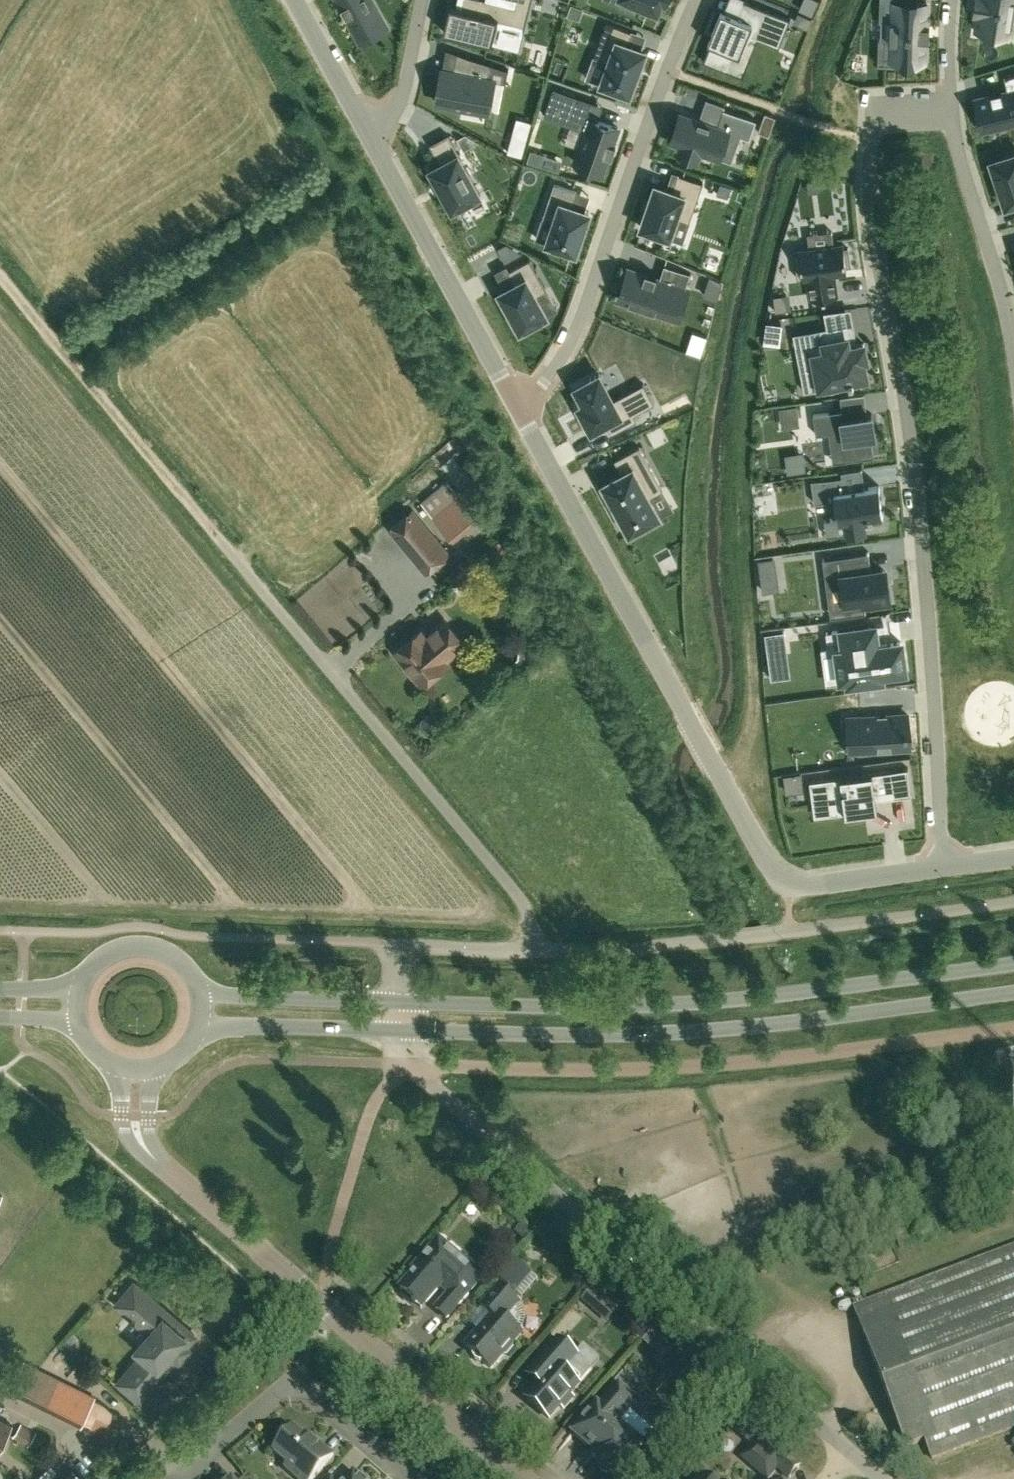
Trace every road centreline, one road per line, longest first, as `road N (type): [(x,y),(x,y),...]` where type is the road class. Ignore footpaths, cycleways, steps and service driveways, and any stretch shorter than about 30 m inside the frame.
road 1 (residential): [(949,98),(872,119),(869,188),(927,565),(949,867)]
road 2 (tertiary): [(189,1042),(287,1031),(659,1034),(1013,994)]
road 3 (tertiary): [(1013,964),(659,1005),(240,999),(193,988)]
road 4 (residential): [(518,399),(785,891),(949,867)]
road 5 (unclassified): [(418,1068),(598,1072),(1013,1027)]
road 6 (residential): [(850,1452),(418,1068)]
road 7 (unclassified): [(533,951),(520,899),(216,538)]
road 8 (unclassified): [(533,951),(744,937),(1013,899)]
road 9 (residential): [(518,399),(566,367),(702,0)]
road 10 (residential): [(524,1478),(188,1189)]
road 11 (track): [(216,538),(0,280)]
road 12 (residential): [(367,122),(518,399)]
road 13 (residential): [(1013,352),(1001,273),(961,160),(949,98)]
road 14 (residential): [(413,1478),(313,1393),(295,1387)]
road 15 (residential): [(118,1067),(127,1135),(188,1189)]
road 16 (residential): [(182,1478),(295,1387)]
road 17 (residential): [(300,0),(367,122)]
road 18 (residential): [(425,0),(389,105),(367,122)]
road 19 (unclassified): [(399,944),(533,951)]
road 20 (residential): [(188,1189),(154,1149),(154,1068)]
road 21 (tertiary): [(193,988),(174,964),(147,953),(117,956),(93,974)]

